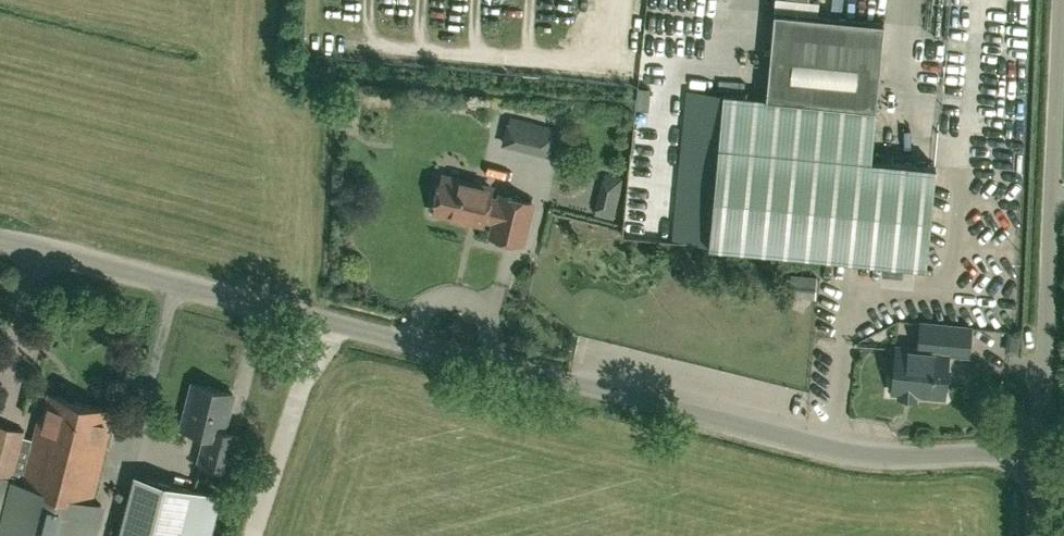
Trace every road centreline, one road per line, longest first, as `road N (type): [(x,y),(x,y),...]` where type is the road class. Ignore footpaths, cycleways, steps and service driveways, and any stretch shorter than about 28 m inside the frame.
road 1 (unclassified): [(1036,454),(893,458),(843,452),(0,241)]
road 2 (unclassified): [(1036,454),(1063,0)]

